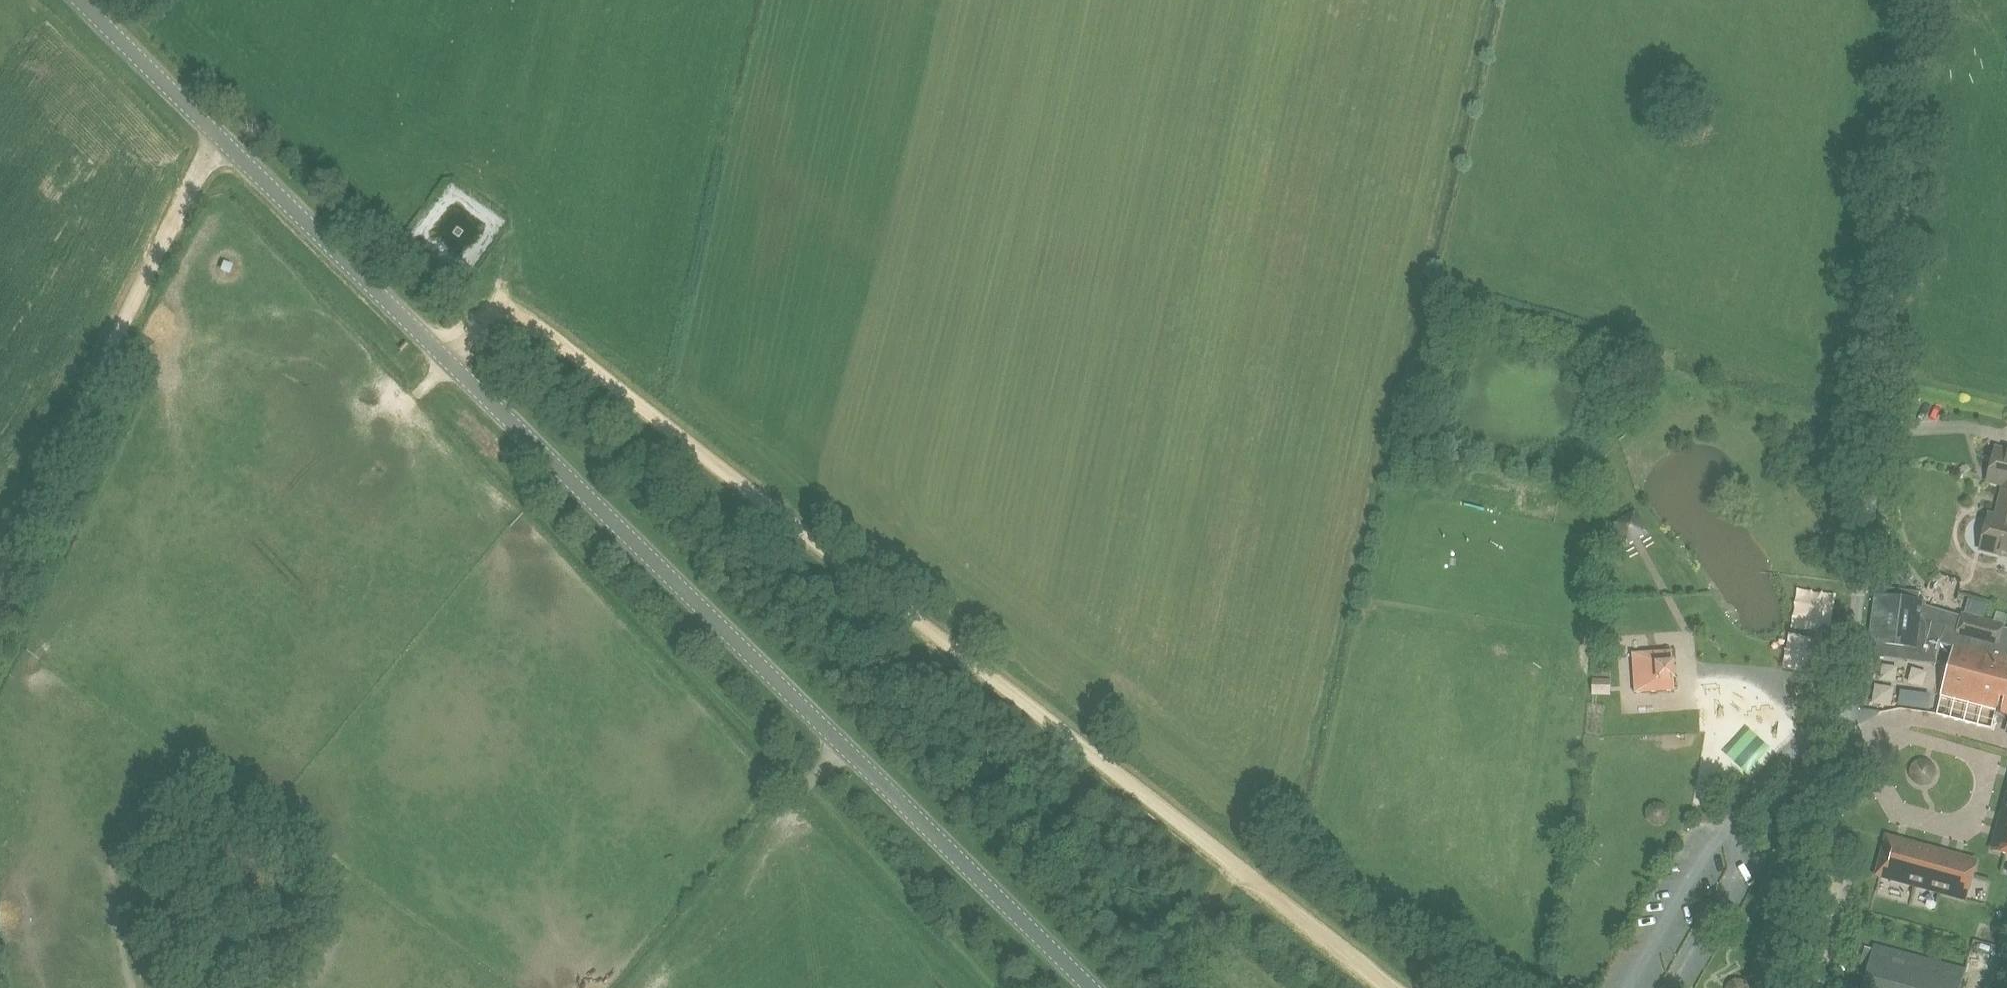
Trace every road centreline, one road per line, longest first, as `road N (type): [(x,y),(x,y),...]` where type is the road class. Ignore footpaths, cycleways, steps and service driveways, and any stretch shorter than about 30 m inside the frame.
road 1 (tertiary): [(1089,987),(76,0)]
road 2 (track): [(437,352),(508,322),(596,375),(1228,862)]
road 3 (unclassified): [(1846,713),(1915,123),(1910,0)]
road 4 (track): [(218,141),(0,582)]
road 5 (track): [(1814,987),(1846,713),(1776,771)]
road 6 (track): [(1776,771),(1745,808),(1640,987)]
road 7 (track): [(1228,862),(1391,987)]

